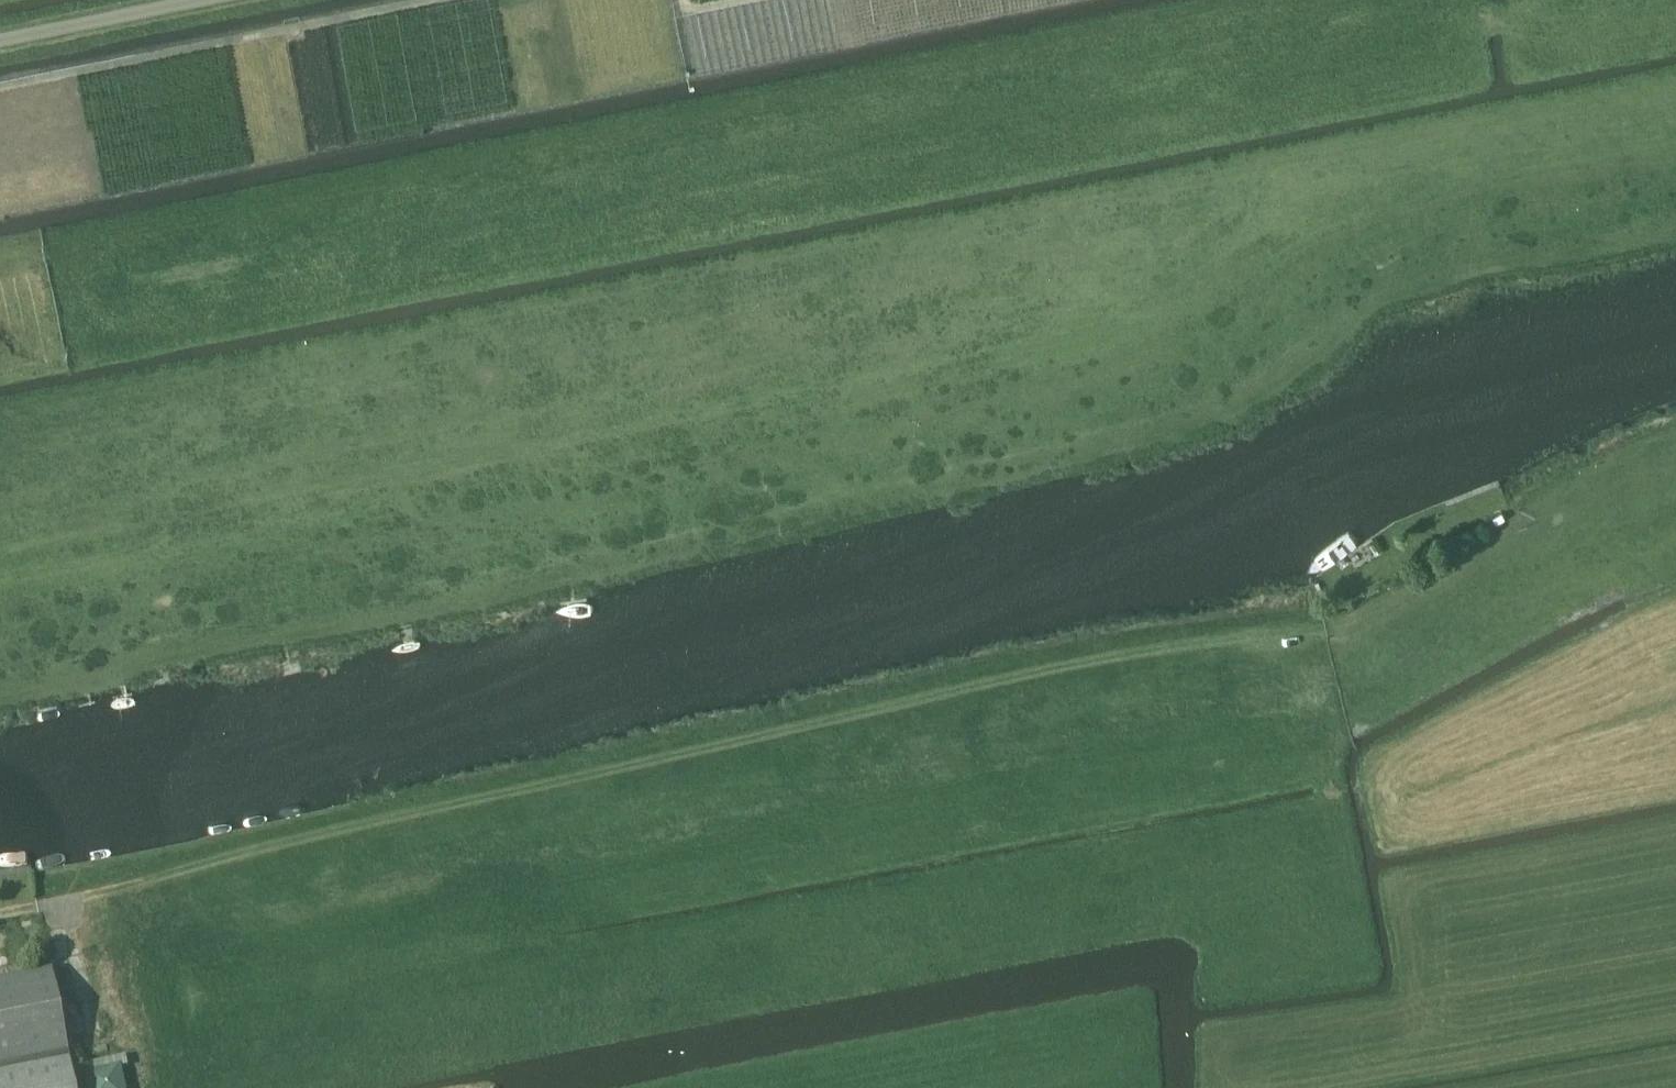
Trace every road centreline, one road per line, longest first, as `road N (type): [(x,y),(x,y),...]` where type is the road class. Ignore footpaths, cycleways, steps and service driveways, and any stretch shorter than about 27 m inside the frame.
road 1 (track): [(359,835),(42,908)]
road 2 (unclassified): [(0,45),(225,0)]

